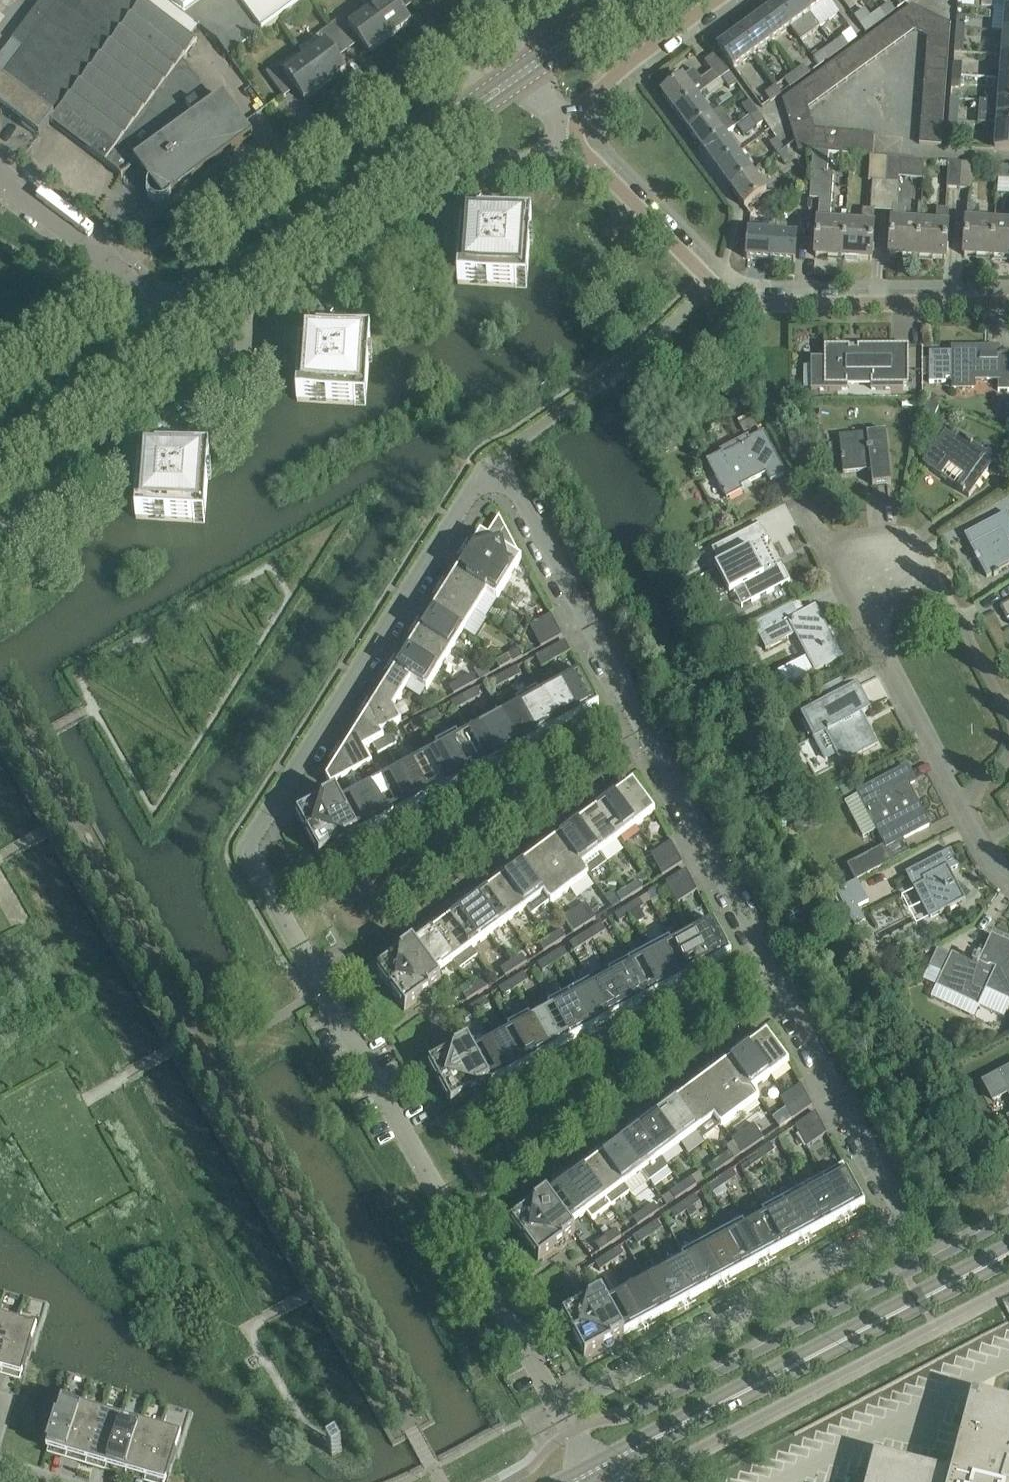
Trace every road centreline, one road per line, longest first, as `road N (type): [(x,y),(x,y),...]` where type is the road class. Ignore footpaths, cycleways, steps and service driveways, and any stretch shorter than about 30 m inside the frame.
road 1 (residential): [(630,697),(522,495),(500,477),(485,478),(252,835),(251,858),(559,1402)]
road 2 (residential): [(559,1402),(892,1230),(900,1216),(896,1193),(630,697)]
road 3 (residential): [(0,509),(474,162),(528,161),(575,125)]
road 4 (residential): [(962,797),(851,579),(856,550),(882,544),(915,552),(1008,714)]
road 5 (residential): [(1008,303),(739,299),(586,154),(575,125)]
road 6 (tertiary): [(594,1469),(1008,1256)]
road 7 (tertiary): [(166,331),(524,70)]
road 8 (unclassified): [(166,331),(92,244),(0,174)]
road 9 (tertiary): [(166,331),(0,452)]
road 10 (residential): [(575,125),(587,97),(714,0)]
road 11 (tertiary): [(524,70),(624,0)]

